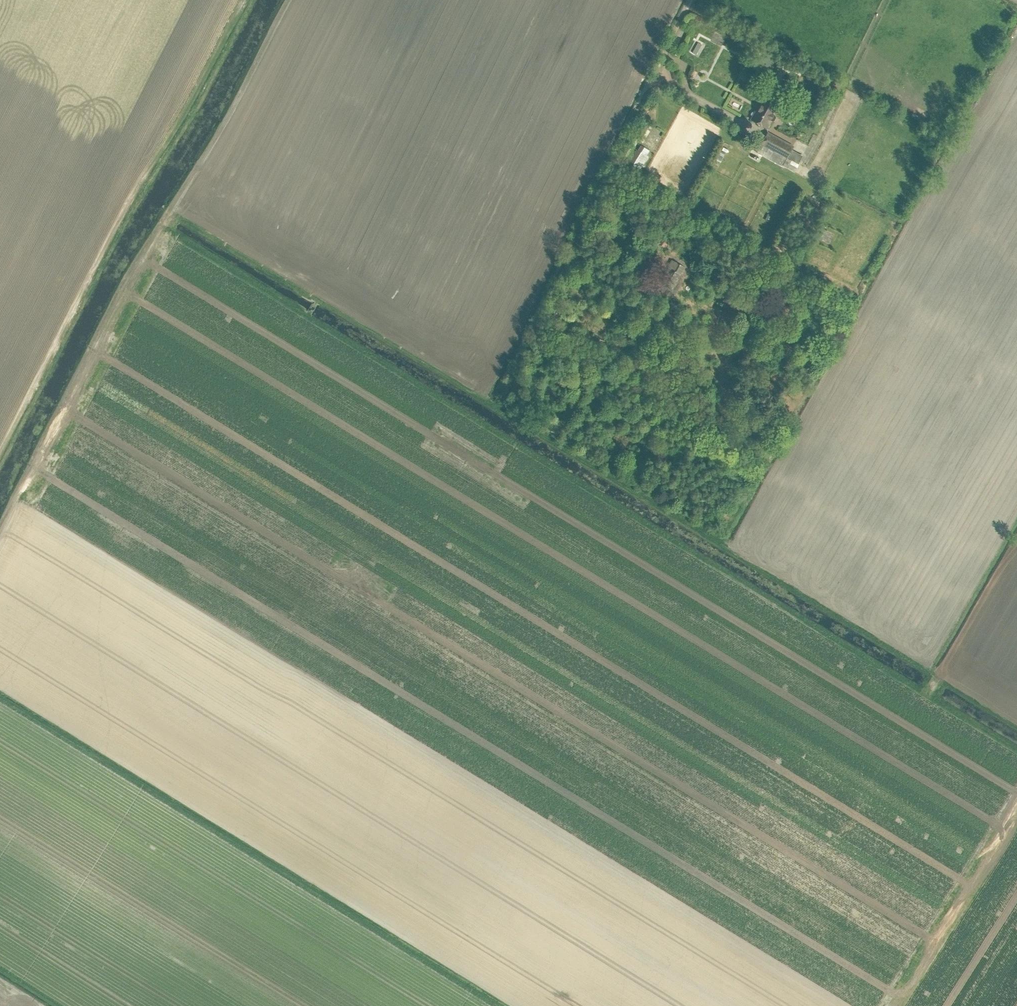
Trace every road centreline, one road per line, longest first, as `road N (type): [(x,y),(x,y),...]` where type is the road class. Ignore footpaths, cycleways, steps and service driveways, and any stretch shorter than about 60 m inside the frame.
road 1 (track): [(691,0),(568,251)]
road 2 (track): [(665,53),(682,66),(690,96),(756,130)]

